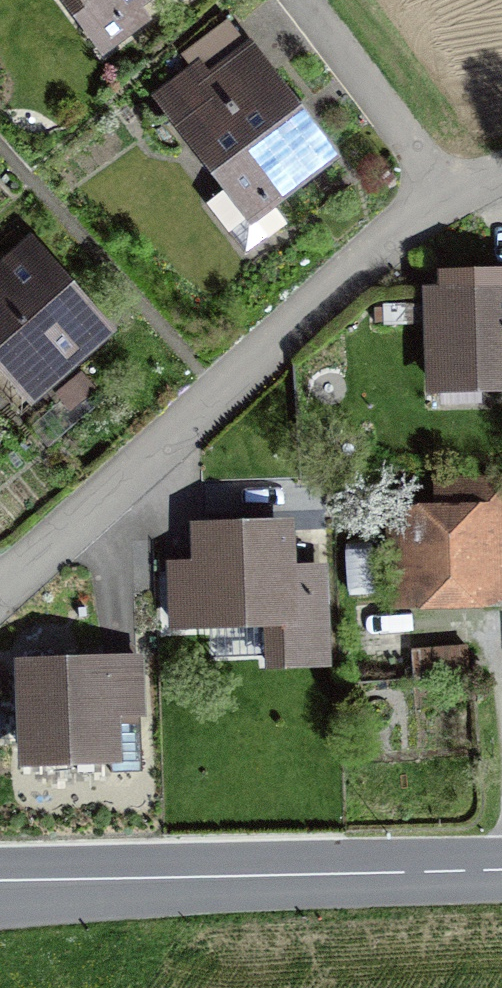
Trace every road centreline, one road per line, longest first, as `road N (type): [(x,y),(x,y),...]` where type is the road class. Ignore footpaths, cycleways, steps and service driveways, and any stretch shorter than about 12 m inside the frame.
road 1 (residential): [(0,593),(421,208)]
road 2 (secondary): [(501,880),(0,893)]
road 3 (residential): [(421,208),(427,165),(300,0)]

